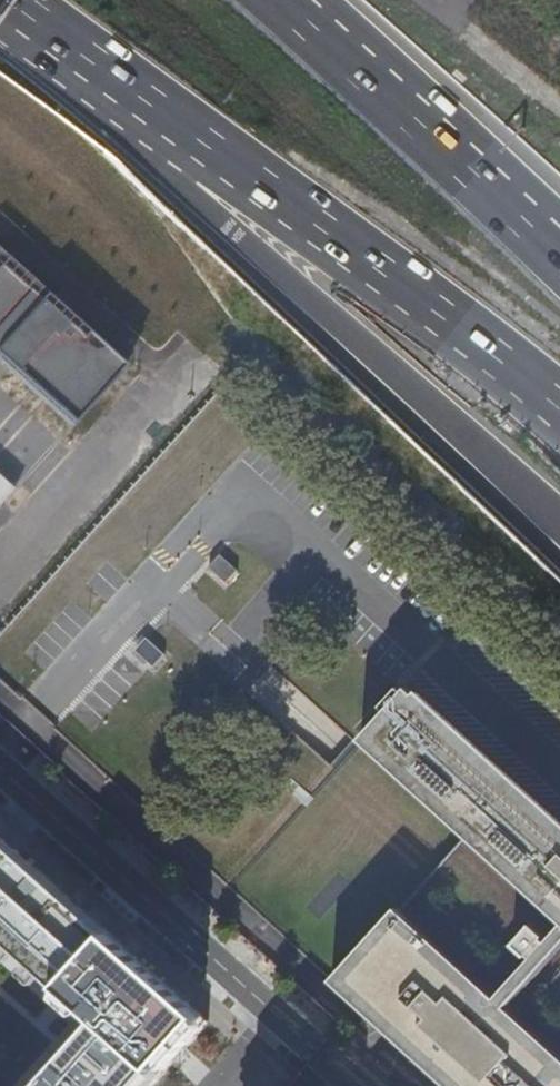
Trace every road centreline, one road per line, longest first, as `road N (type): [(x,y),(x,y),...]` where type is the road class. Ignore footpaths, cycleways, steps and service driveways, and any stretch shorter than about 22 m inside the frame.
road 1 (motorway): [(202,151),(201,202),(559,525)]
road 2 (residential): [(0,768),(358,1085)]
road 3 (motorway): [(202,151),(271,193),(559,412)]
road 4 (motorway): [(559,260),(280,0)]
road 5 (motorway): [(0,1),(202,151)]

